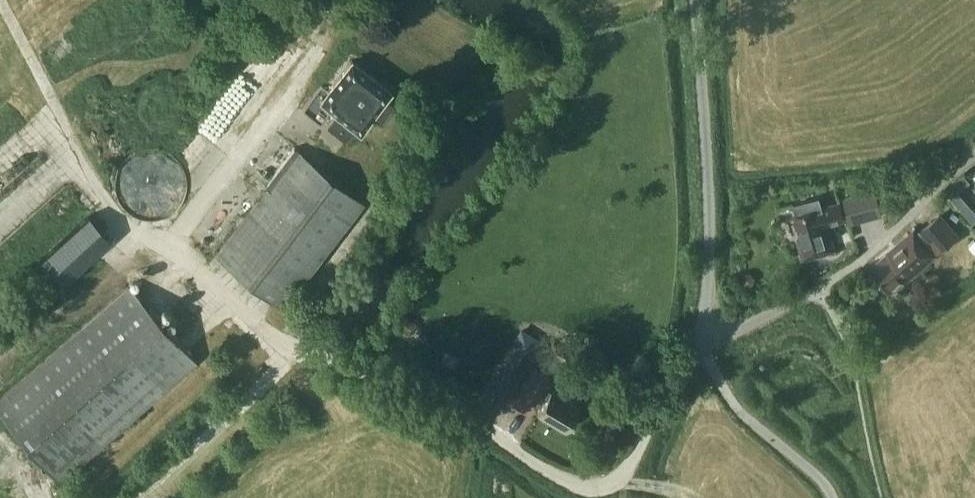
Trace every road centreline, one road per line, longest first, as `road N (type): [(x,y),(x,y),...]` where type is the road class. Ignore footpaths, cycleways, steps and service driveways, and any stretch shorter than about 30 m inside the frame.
road 1 (residential): [(706,333),(709,190),(696,0)]
road 2 (residential): [(706,333),(742,327),(818,287),(974,154)]

